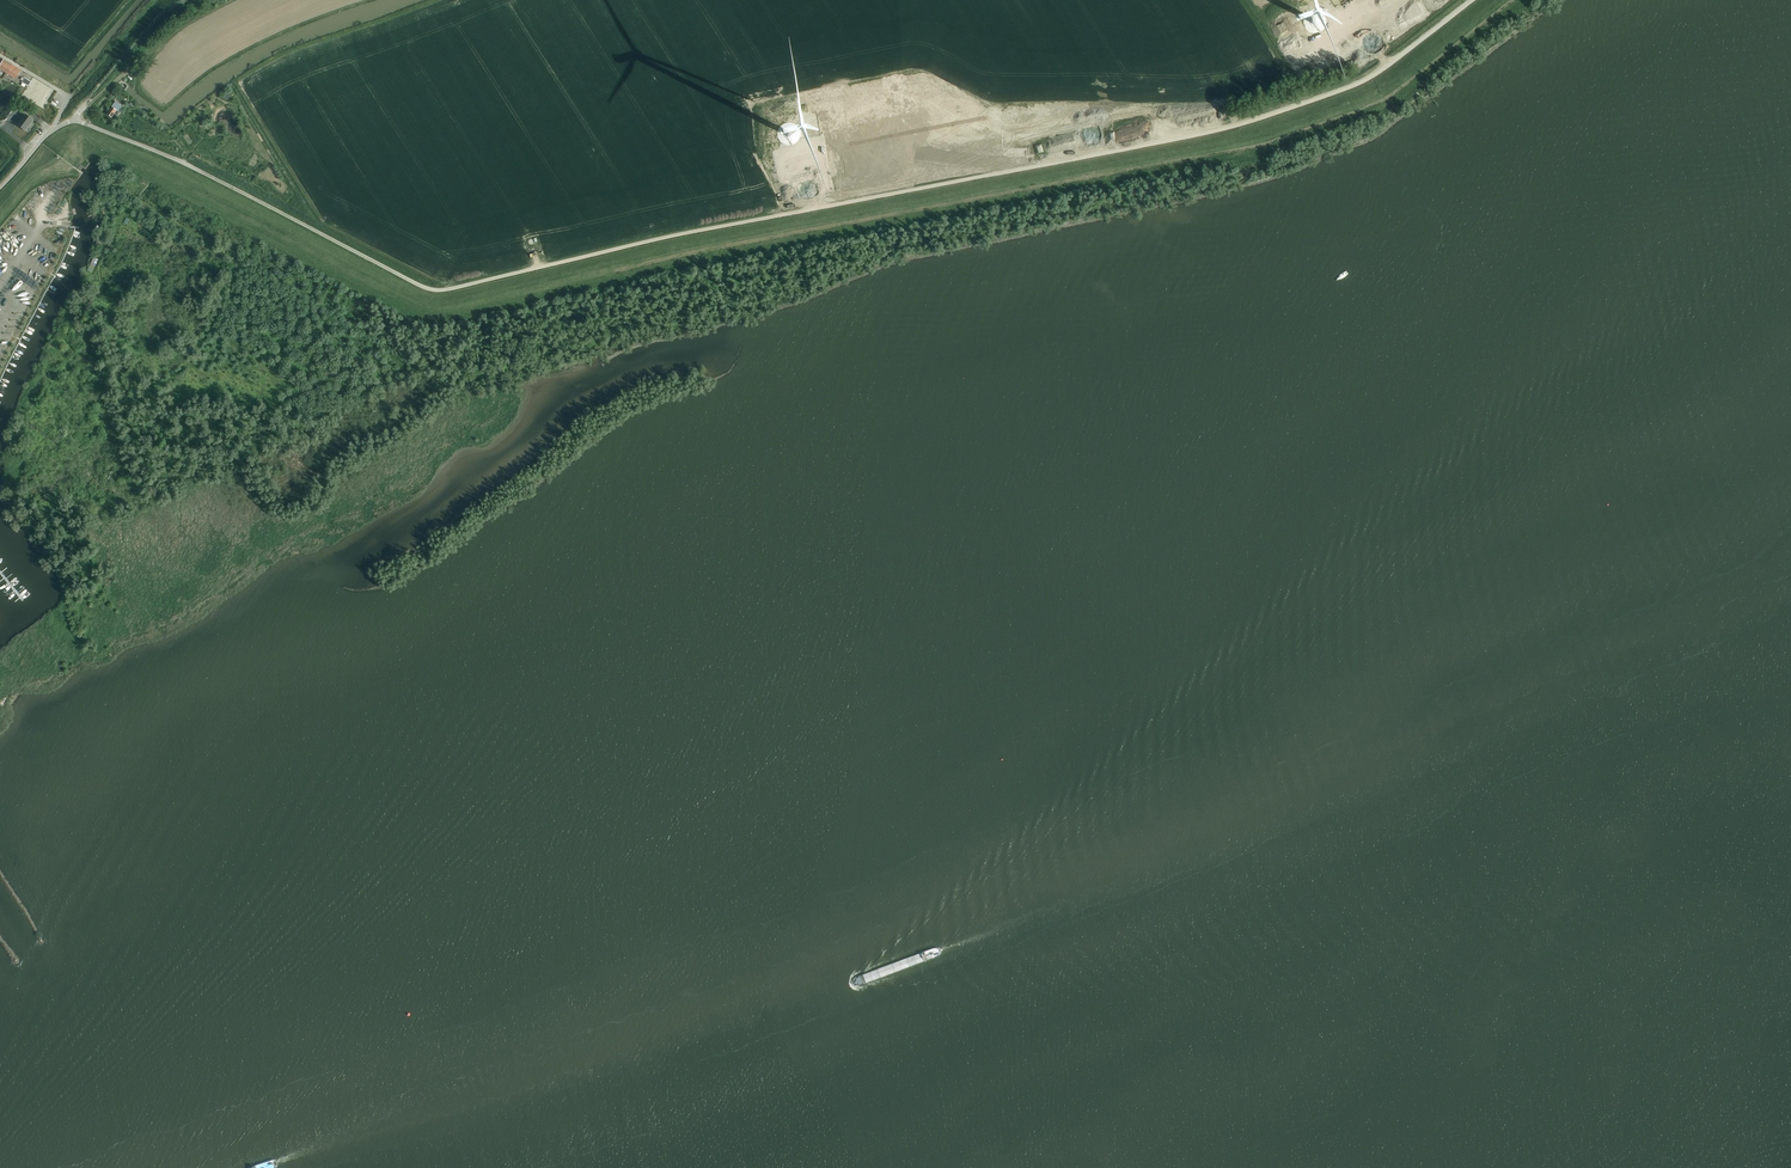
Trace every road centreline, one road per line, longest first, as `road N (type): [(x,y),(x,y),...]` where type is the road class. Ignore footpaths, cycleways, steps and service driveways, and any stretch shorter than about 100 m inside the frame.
road 1 (unclassified): [(75,119),(184,163),(422,287),(445,291),(669,237),(1234,127),(1366,81),(1474,0)]

